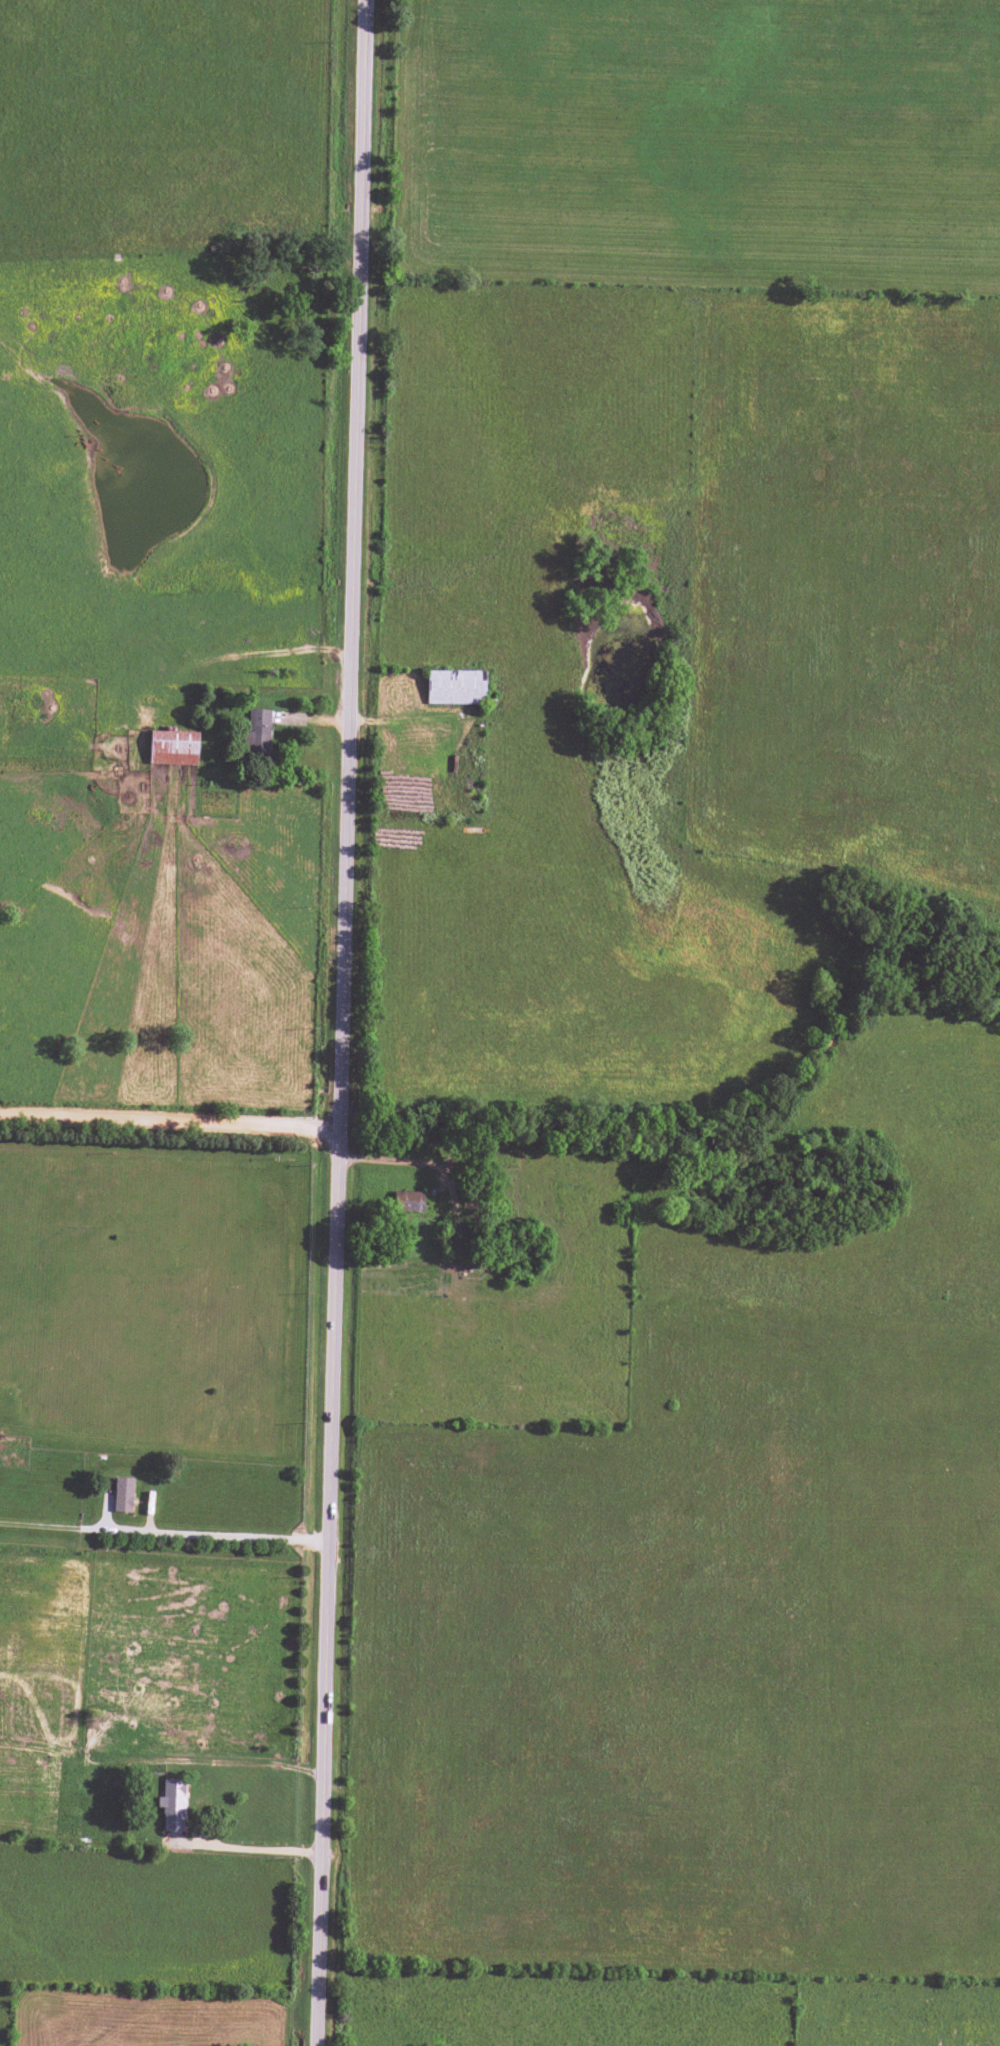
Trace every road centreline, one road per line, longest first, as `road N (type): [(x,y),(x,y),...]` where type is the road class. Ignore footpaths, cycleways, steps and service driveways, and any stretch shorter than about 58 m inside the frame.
road 1 (secondary): [(323,2045),(366,281),(362,184),(373,0)]
road 2 (residential): [(345,1135),(0,1122)]

